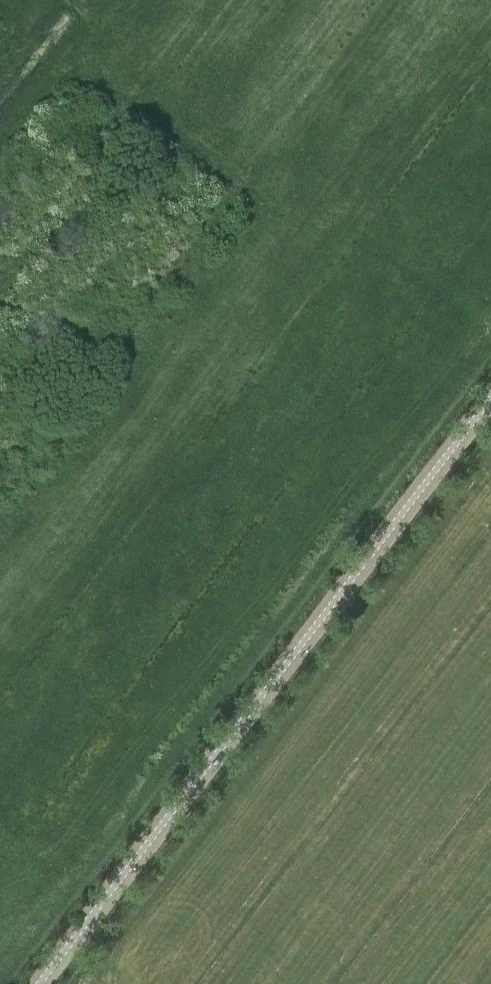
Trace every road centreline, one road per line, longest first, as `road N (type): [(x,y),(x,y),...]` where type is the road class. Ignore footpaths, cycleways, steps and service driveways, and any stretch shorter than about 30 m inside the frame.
road 1 (tertiary): [(42,983),(490,393)]

